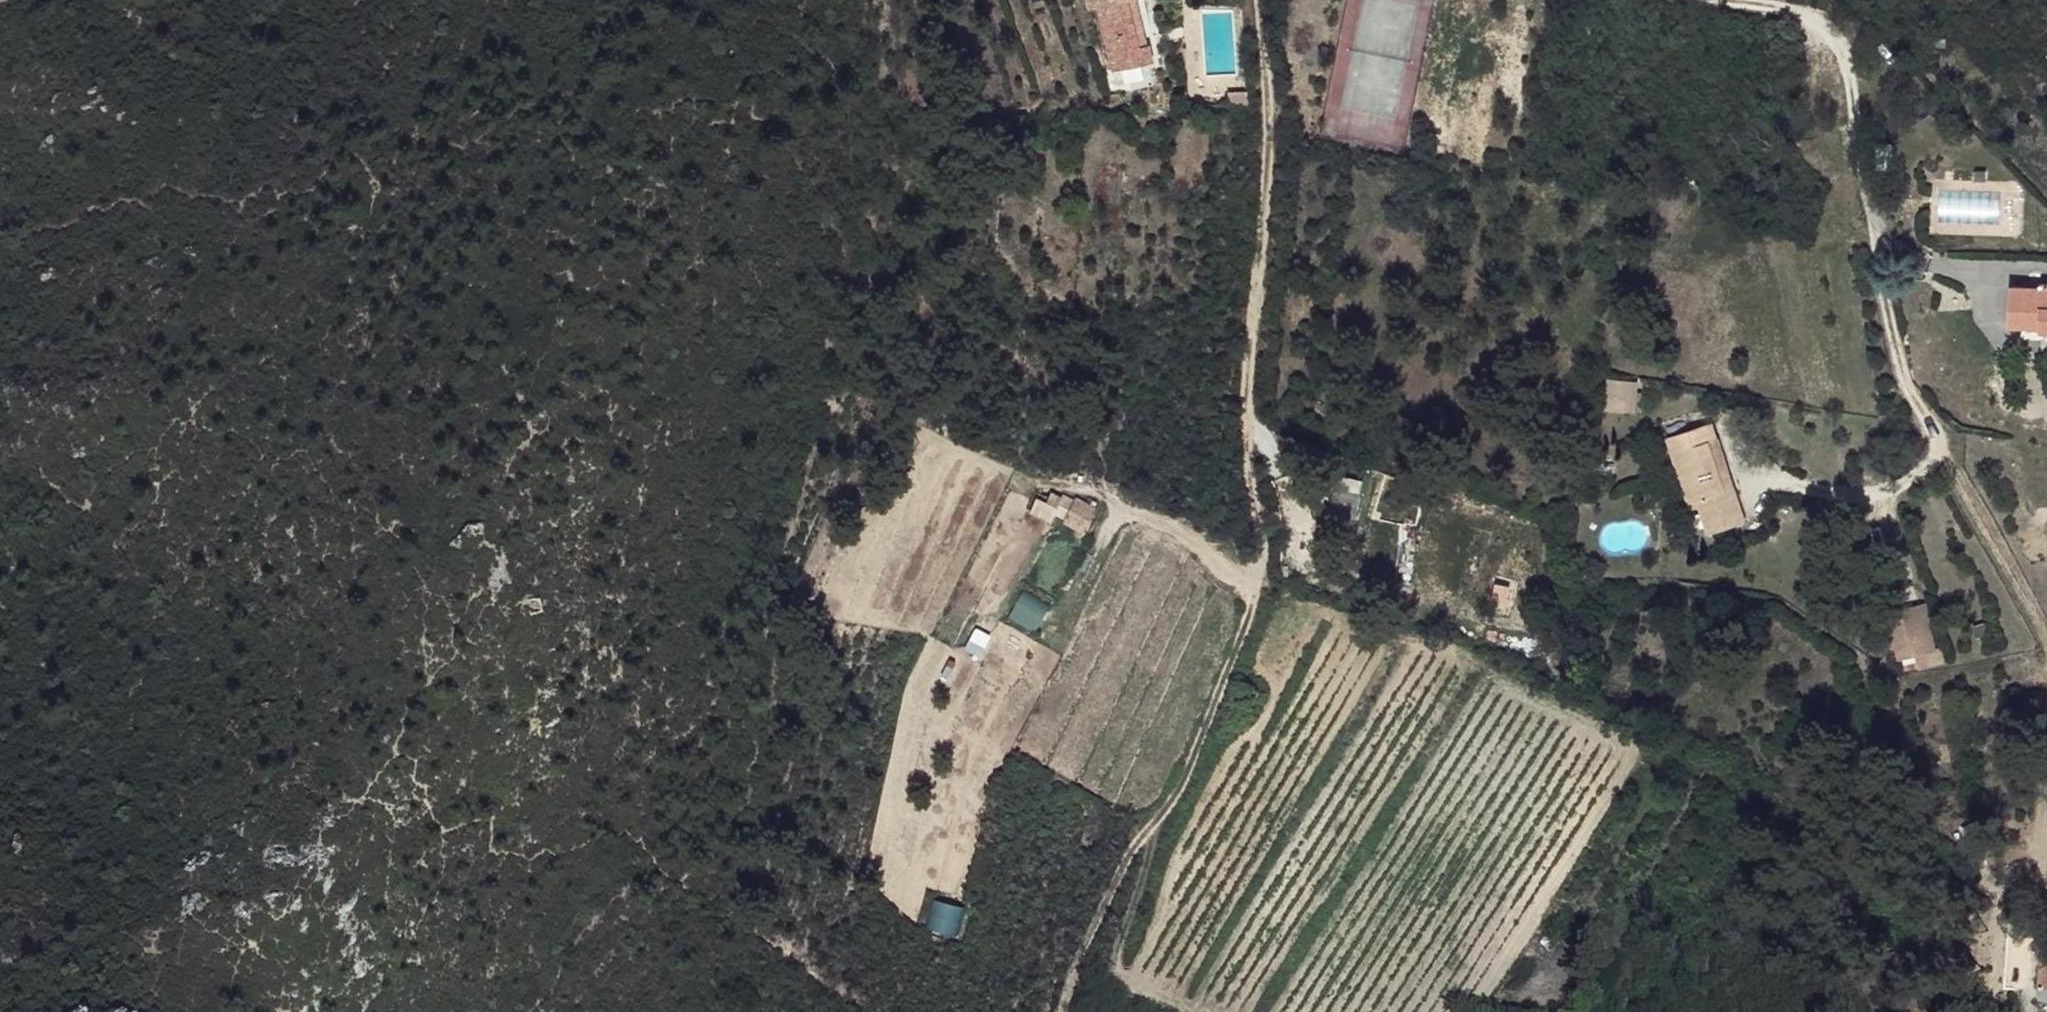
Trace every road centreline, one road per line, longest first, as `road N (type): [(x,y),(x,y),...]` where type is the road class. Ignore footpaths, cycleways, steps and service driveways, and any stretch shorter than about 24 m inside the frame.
road 1 (track): [(2046,624),(1998,519),(1941,445),(1903,374),(1840,47),(1808,18),(1736,0)]
road 2 (track): [(1256,575),(1159,805),(1056,1011)]

